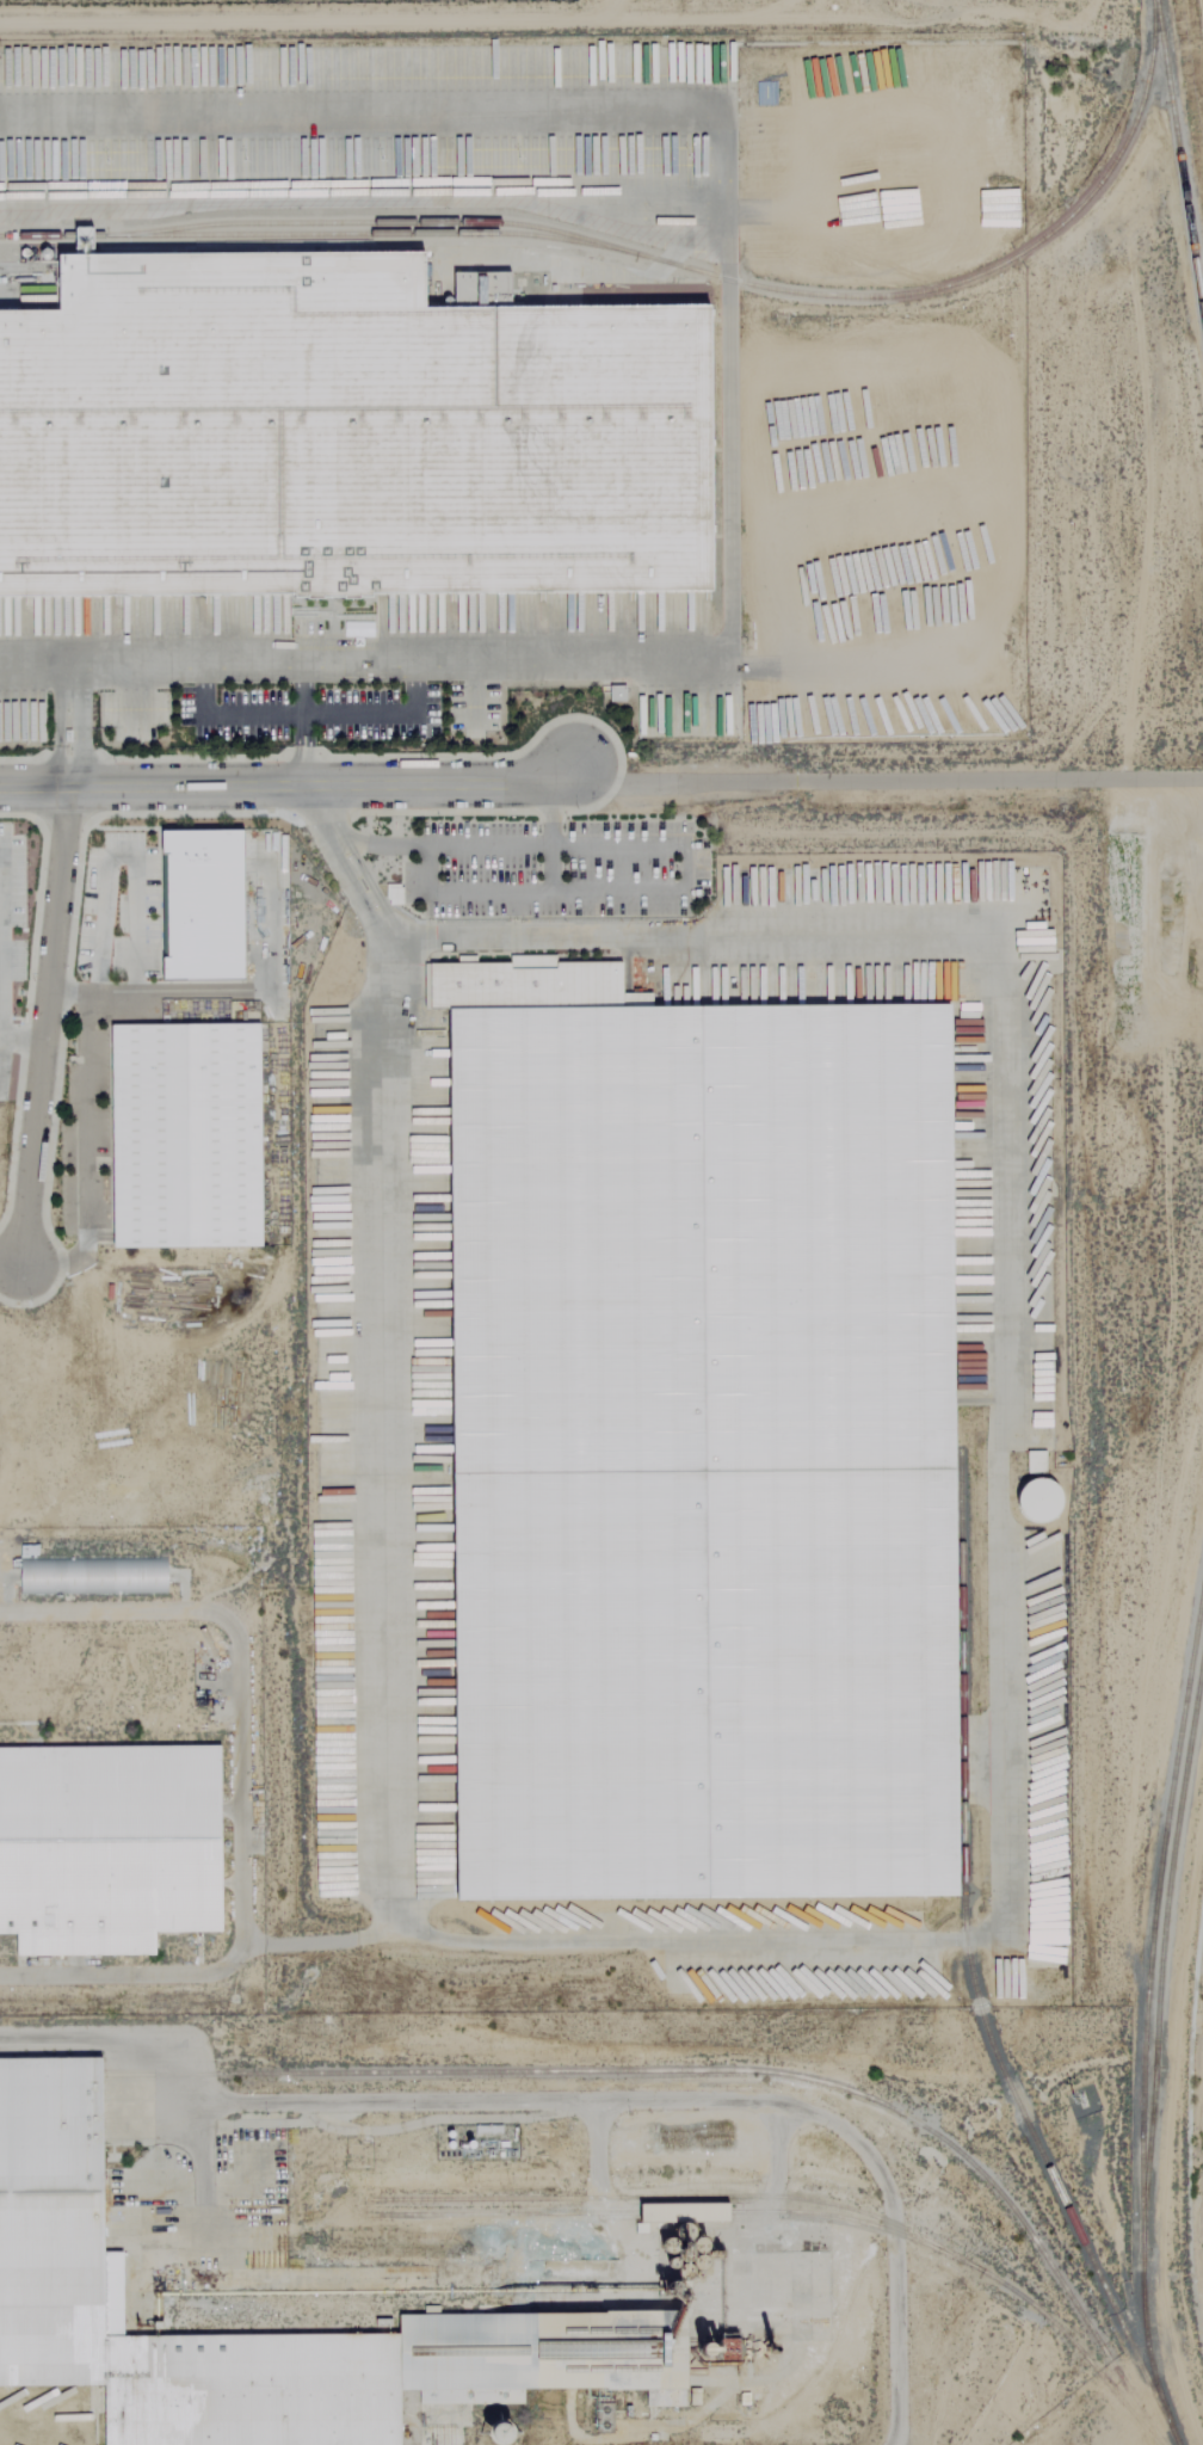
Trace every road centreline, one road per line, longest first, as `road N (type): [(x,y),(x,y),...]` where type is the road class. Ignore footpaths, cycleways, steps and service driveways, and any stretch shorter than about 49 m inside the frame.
road 1 (tertiary): [(0,786),(549,783)]
road 2 (residential): [(18,1268),(68,786)]

